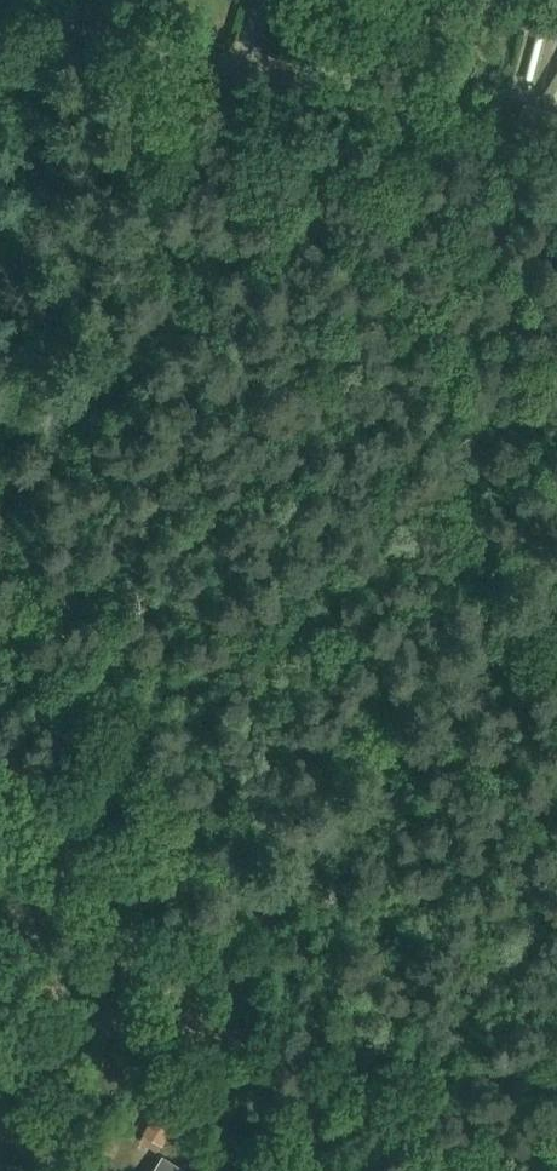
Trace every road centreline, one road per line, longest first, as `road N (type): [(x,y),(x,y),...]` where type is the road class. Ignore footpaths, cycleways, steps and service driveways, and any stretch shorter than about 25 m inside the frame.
road 1 (track): [(536,1170),(446,1098),(153,812),(0,650)]
road 2 (unclassified): [(556,146),(0,11)]
road 3 (track): [(255,909),(556,571)]

